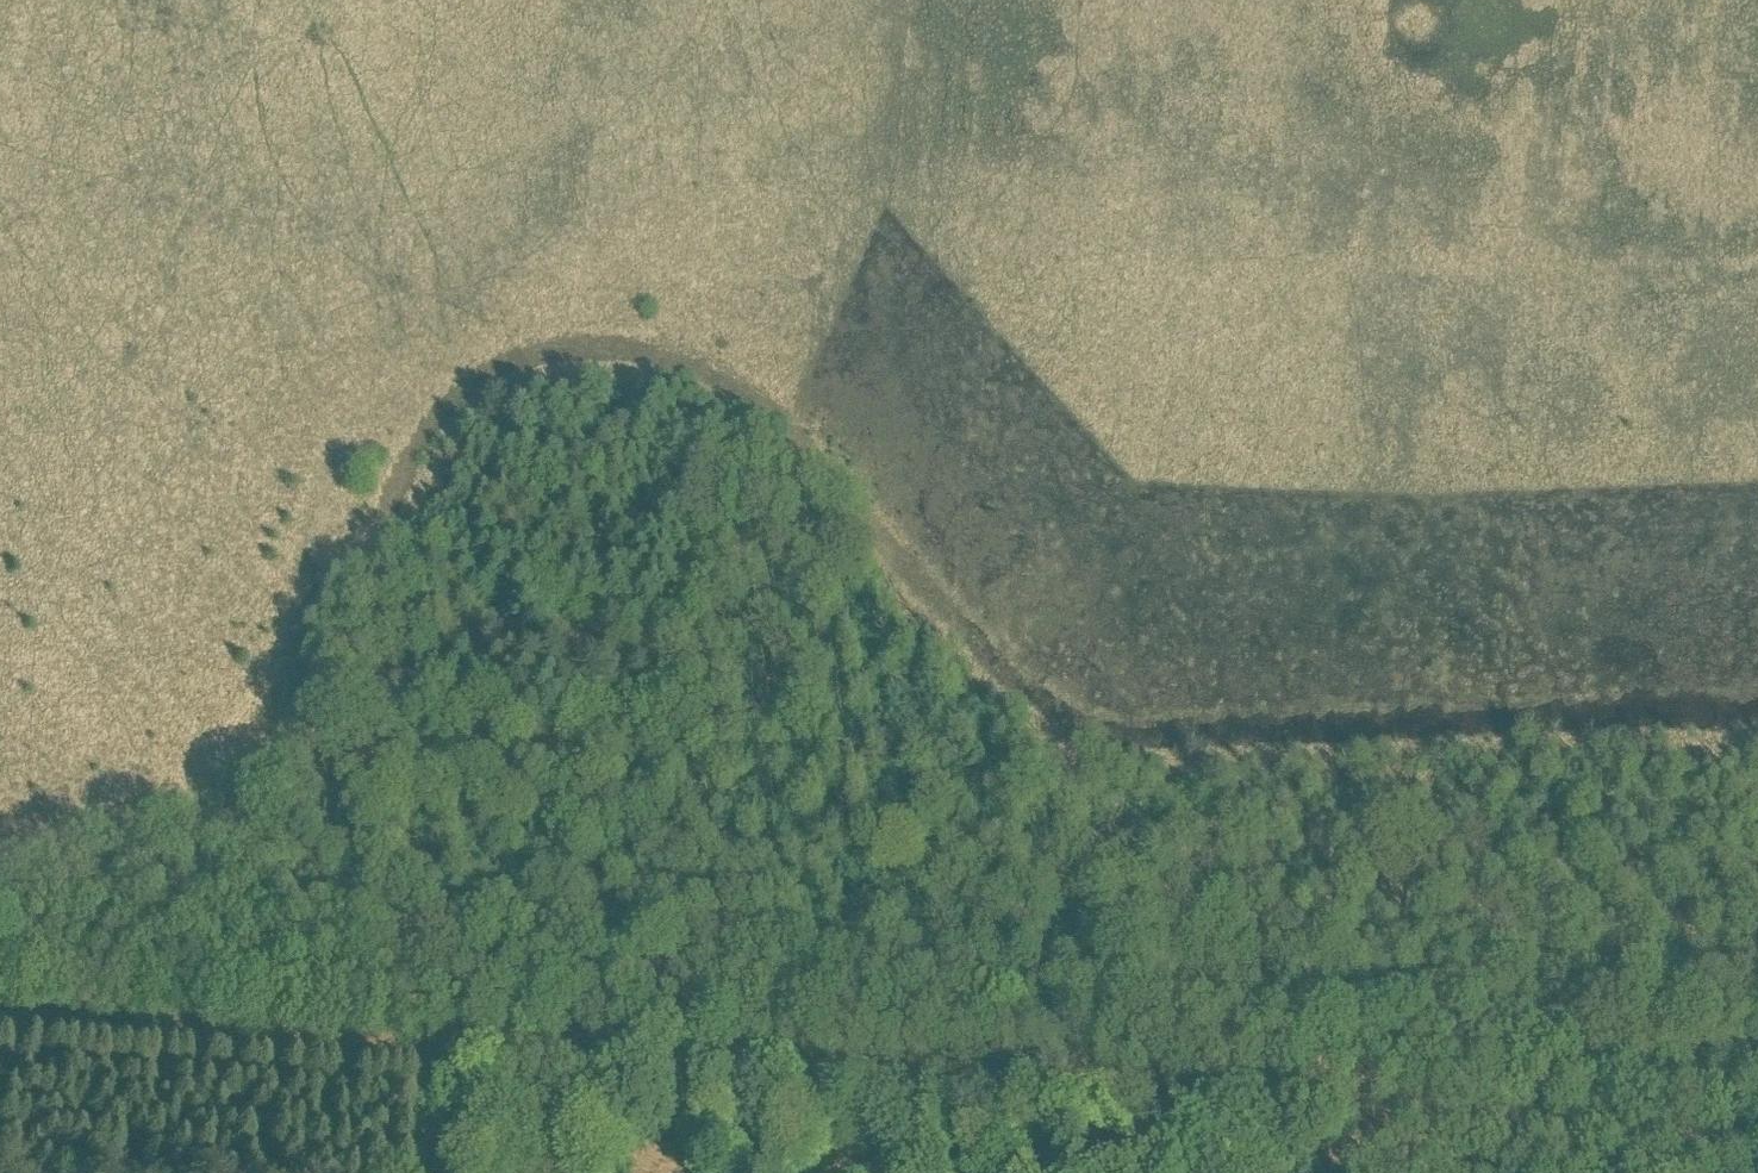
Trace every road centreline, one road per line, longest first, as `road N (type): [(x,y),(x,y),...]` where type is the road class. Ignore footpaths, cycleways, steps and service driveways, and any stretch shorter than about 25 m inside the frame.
road 1 (track): [(1757,1152),(0,1027)]

